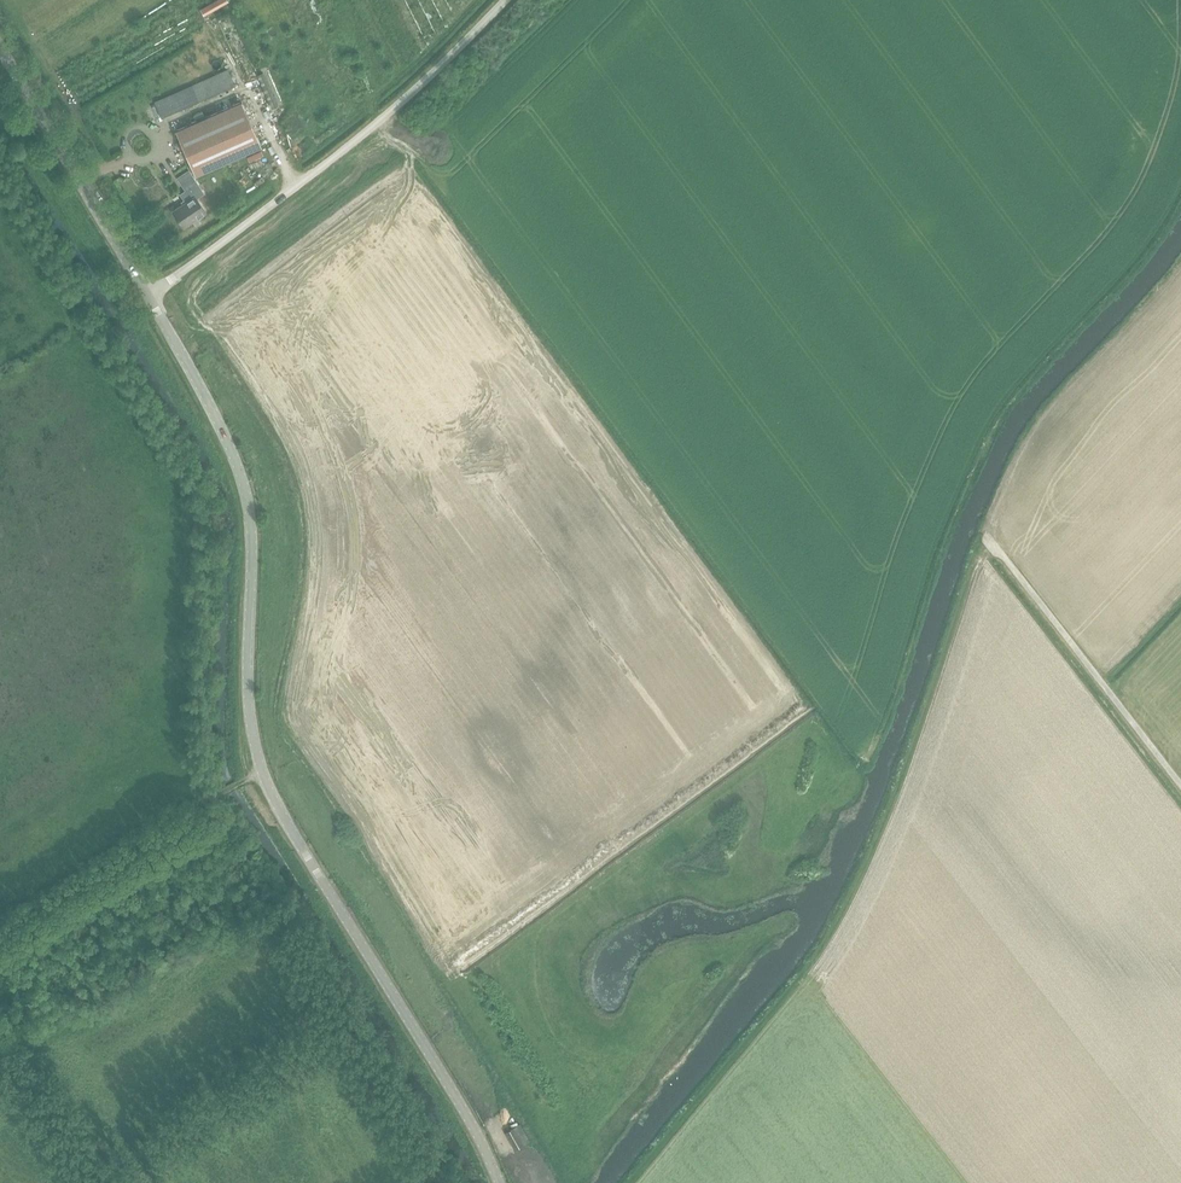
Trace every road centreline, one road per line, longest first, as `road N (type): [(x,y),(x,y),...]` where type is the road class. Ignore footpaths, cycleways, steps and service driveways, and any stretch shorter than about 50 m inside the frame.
road 1 (unclassified): [(499,1182),(472,1125),(260,768),(250,713),(254,520),(235,466),(146,296)]
road 2 (unclassified): [(146,296),(385,116),(505,0)]
road 3 (track): [(1180,785),(987,537)]
road 4 (unclassified): [(146,296),(0,53)]

